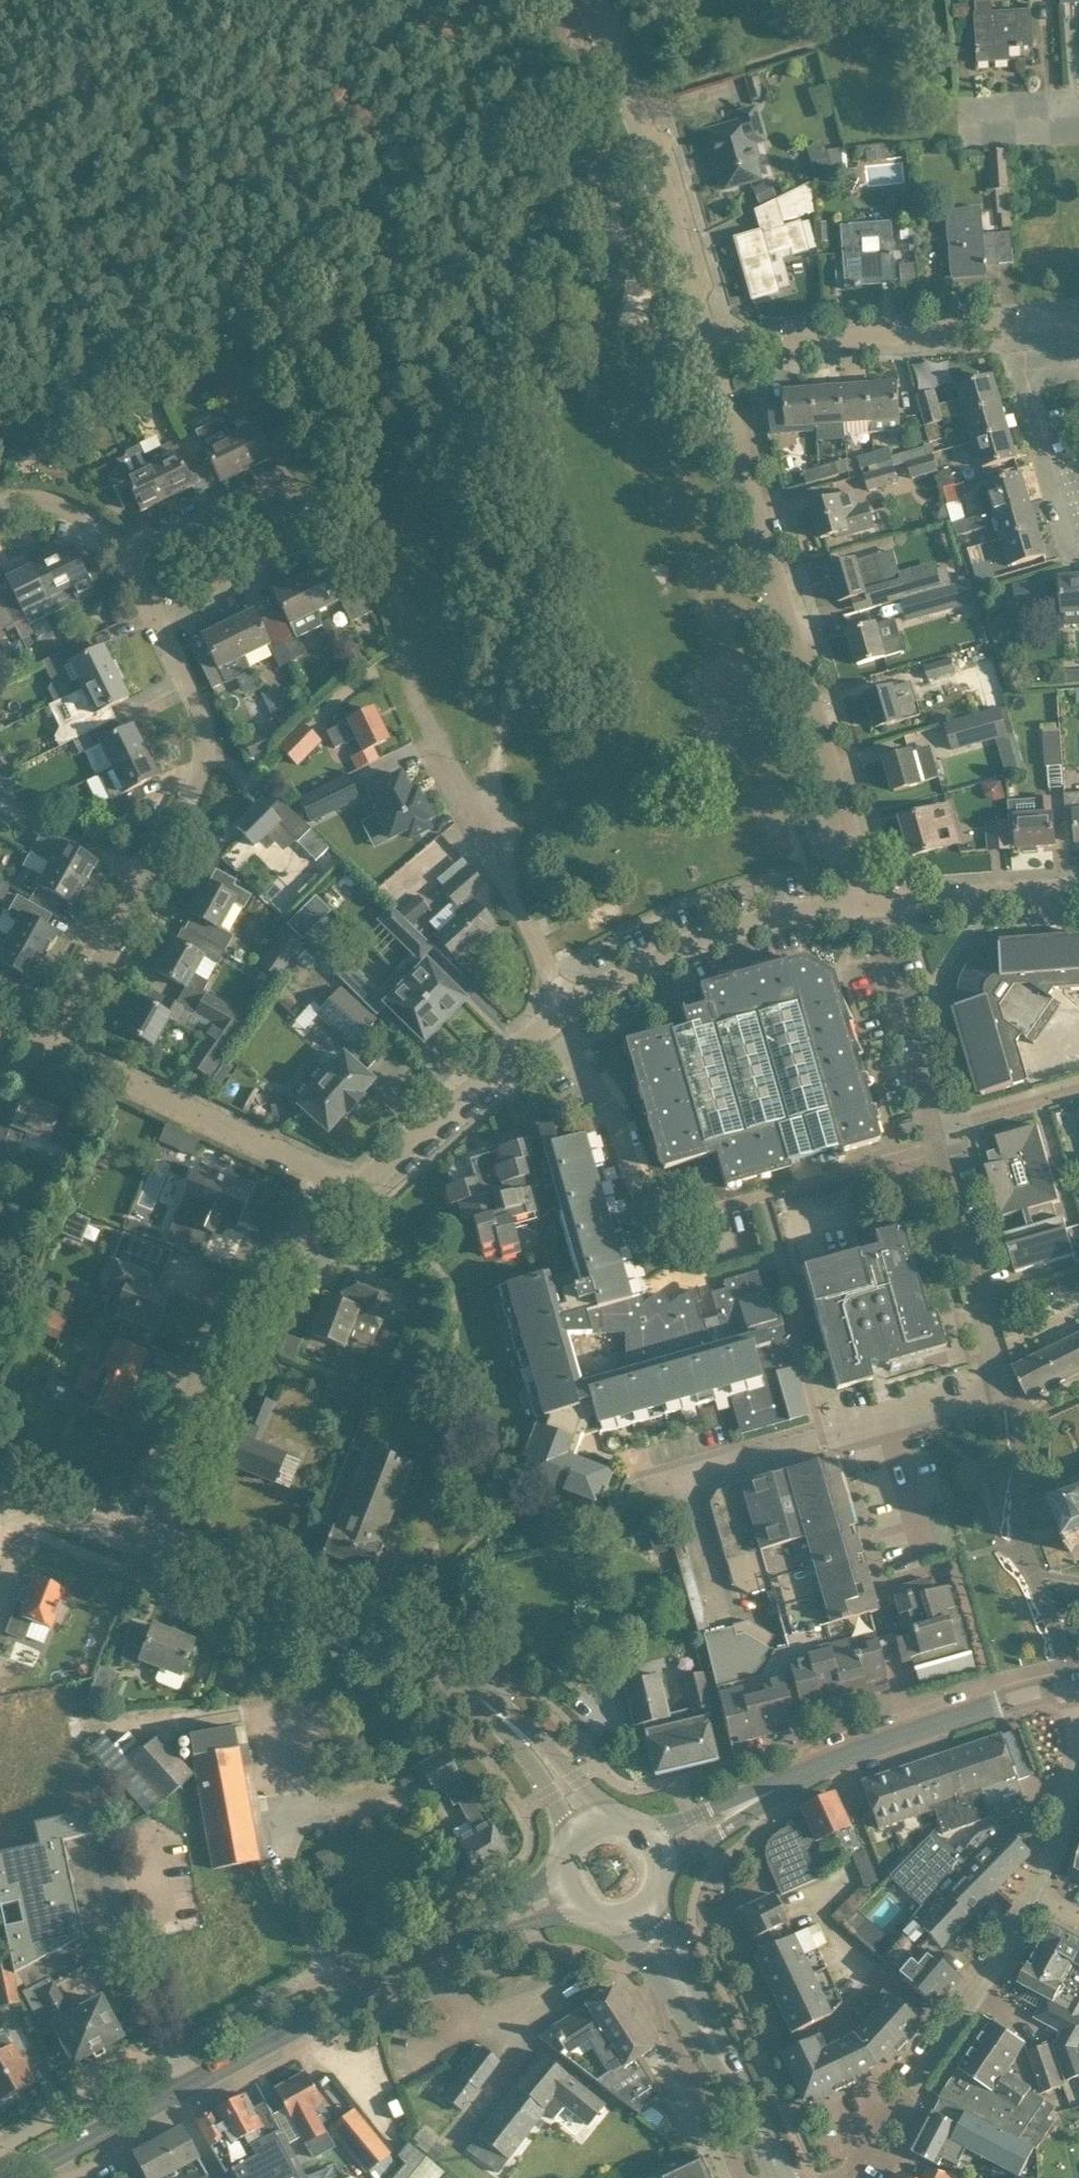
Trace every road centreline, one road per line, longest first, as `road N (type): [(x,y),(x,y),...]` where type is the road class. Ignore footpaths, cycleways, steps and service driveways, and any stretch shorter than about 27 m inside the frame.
road 1 (residential): [(866,903),(714,345)]
road 2 (residential): [(59,1049),(202,769),(194,702),(155,621)]
road 3 (secondary): [(515,1729),(430,1661),(384,1637),(134,1546)]
road 4 (residential): [(134,1546),(227,1319),(348,1196)]
road 5 (residential): [(564,1010),(405,664)]
road 6 (residential): [(155,621),(222,592),(234,575),(286,549),(296,527),(281,500),(257,501),(121,556)]
road 7 (residential): [(714,345),(590,0)]
road 8 (residential): [(714,345),(1077,322)]
road 9 (residential): [(1038,1895),(855,2163),(829,2177)]
road 10 (residential): [(1002,1388),(682,1480)]
road 11 (residential): [(348,1196),(322,1170),(59,1049)]
road 12 (residential): [(564,1010),(713,933),(866,903)]
road 13 (secondary): [(773,1794),(841,1756),(919,1727),(1069,1686)]
road 14 (secondary): [(194,2078),(475,1933)]
road 15 (residential): [(713,1256),(683,1266),(671,1251),(637,1186),(613,1113),(550,1019)]
road 16 (residential): [(348,1196),(550,1019)]
road 17 (residential): [(1002,1388),(933,1138)]
road 18 (residential): [(933,1138),(866,903)]
road 19 (residential): [(660,1976),(647,2001),(743,2177)]
road 20 (residential): [(194,2078),(152,2069),(0,2150)]
road 21 (residential): [(866,903),(1078,886)]
road 22 (secondary): [(12,2177),(194,2078)]
road 23 (residential): [(1078,555),(1072,556),(1019,371)]
road 24 (secondary): [(779,2177),(704,2025)]
road 25 (residential): [(933,1138),(1078,1096)]
road 26 (residential): [(682,1480),(721,1620)]
road 27 (secondary): [(134,1546),(0,1493)]
road 28 (residential): [(121,556),(90,521),(46,504),(0,506)]
road 29 (secondary): [(612,1828),(577,1780),(515,1729)]
road 30 (residential): [(1078,1762),(1064,1832),(1038,1895)]
road 31 (secondary): [(773,1794),(642,1838)]
road 32 (secondary): [(660,1872),(773,1794)]
road 33 (secondary): [(704,2025),(650,1902)]
road 34 (secondary): [(515,1729),(576,1848)]
road 35 (residential): [(1078,111),(952,118)]

